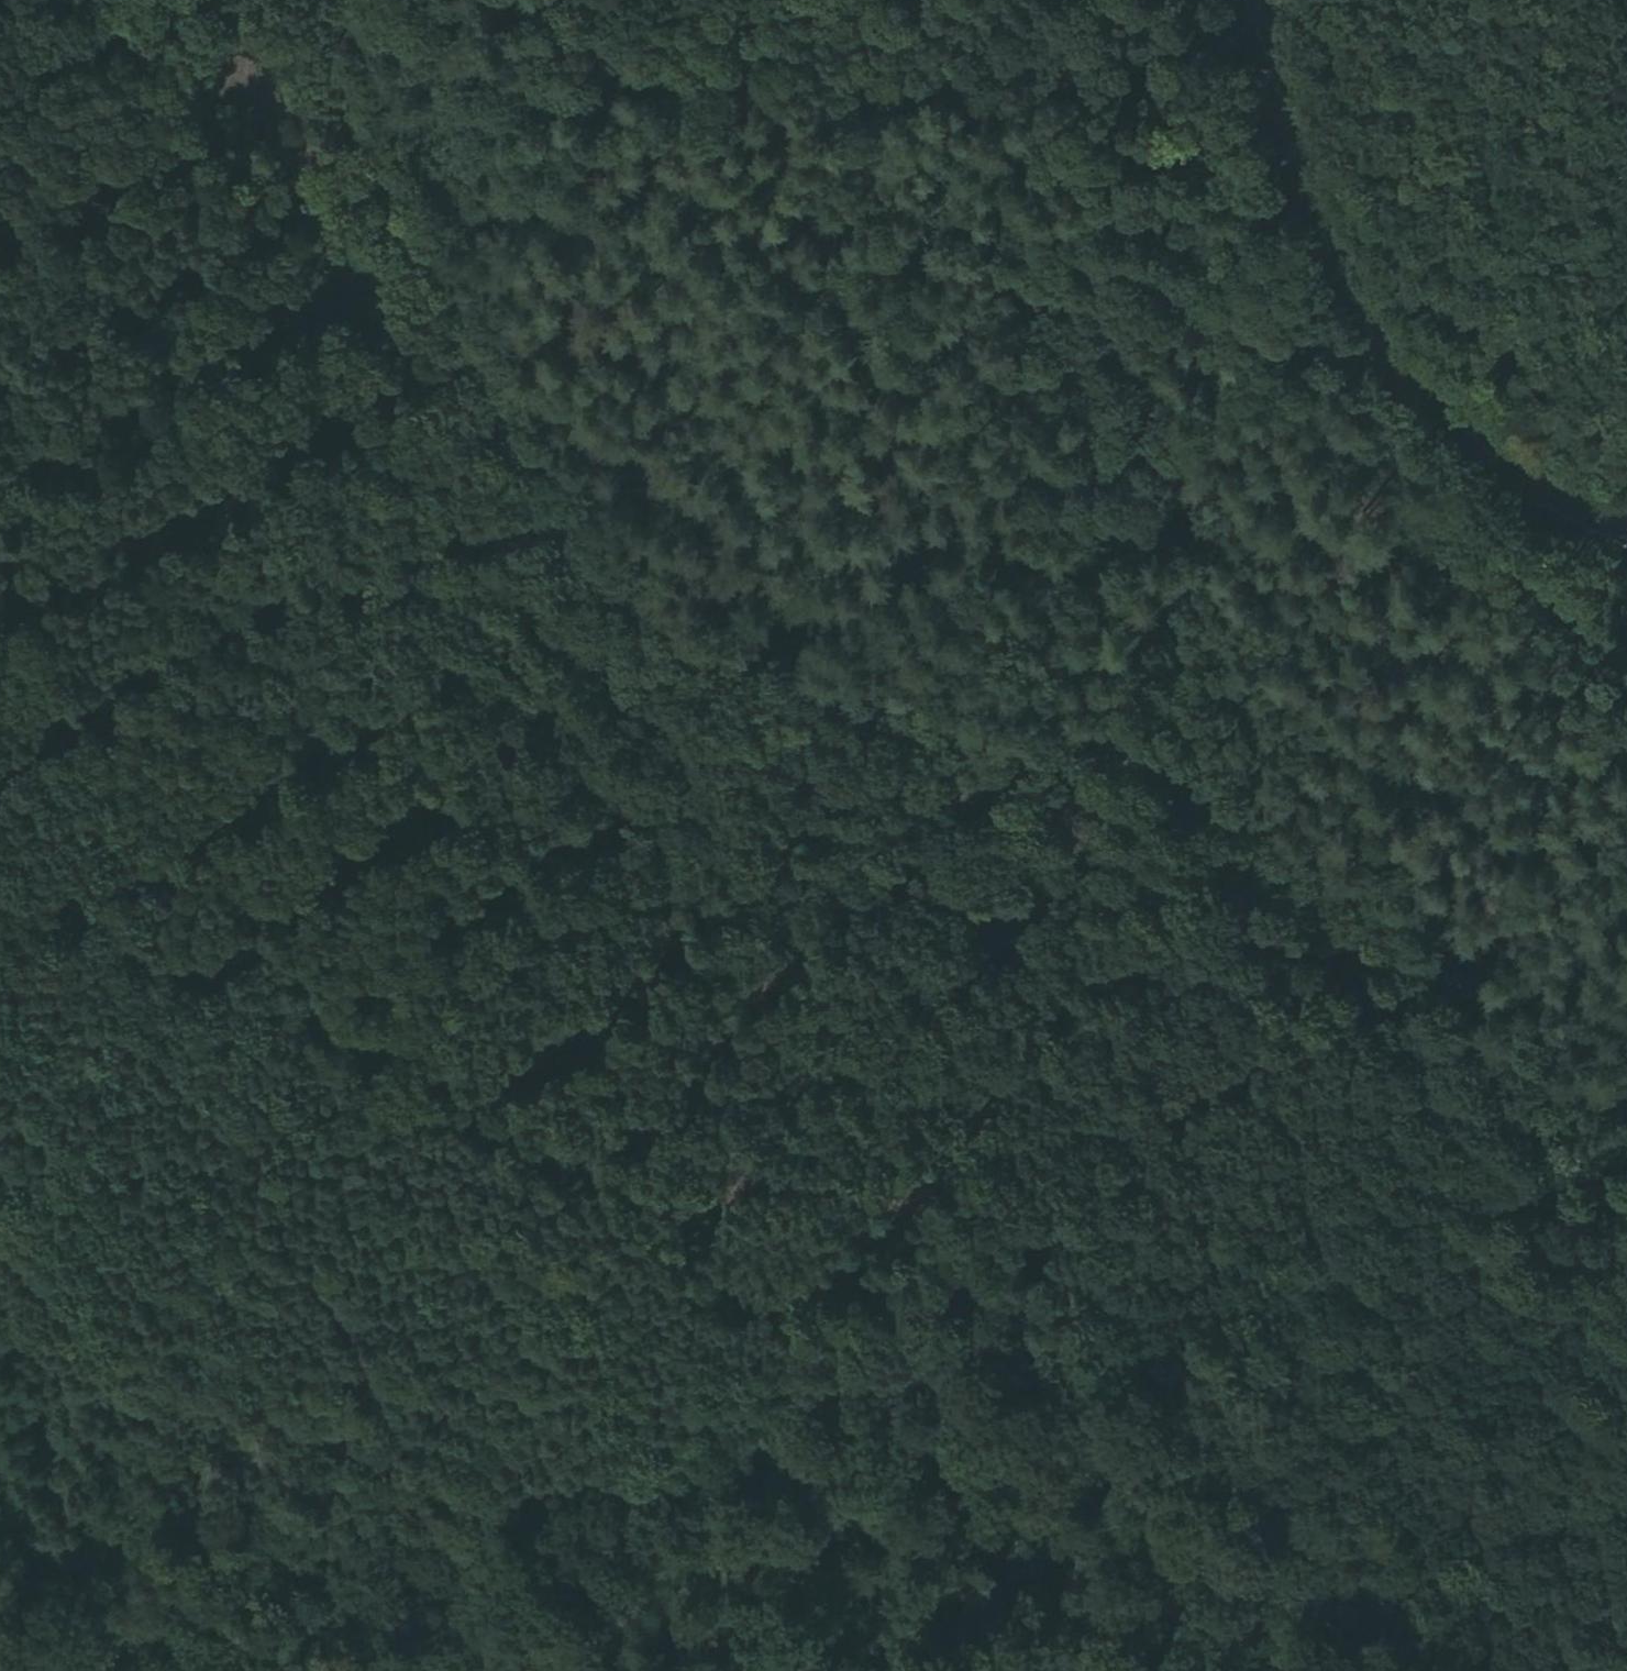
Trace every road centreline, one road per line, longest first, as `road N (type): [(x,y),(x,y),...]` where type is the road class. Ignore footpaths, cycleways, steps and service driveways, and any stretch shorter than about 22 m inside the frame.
road 1 (secondary): [(1246,0),(1274,61),(1302,190),(1347,280),(1402,364),(1505,463),(1626,535)]

